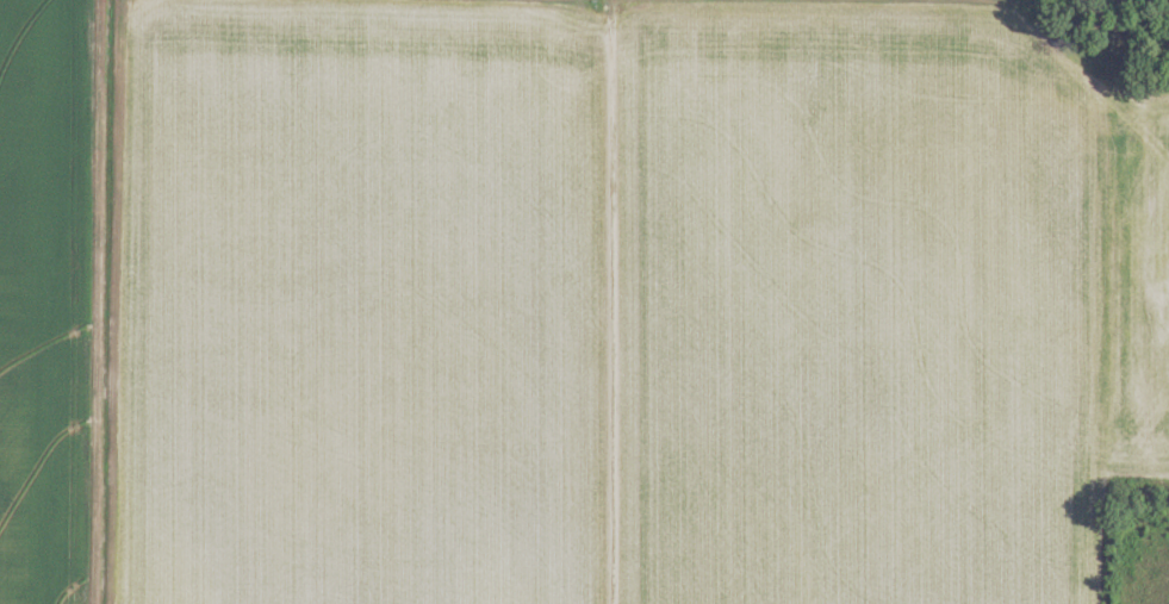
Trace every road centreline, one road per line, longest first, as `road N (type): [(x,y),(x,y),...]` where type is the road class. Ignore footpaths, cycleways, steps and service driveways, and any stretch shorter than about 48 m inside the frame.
road 1 (residential): [(616,0),(611,603)]

